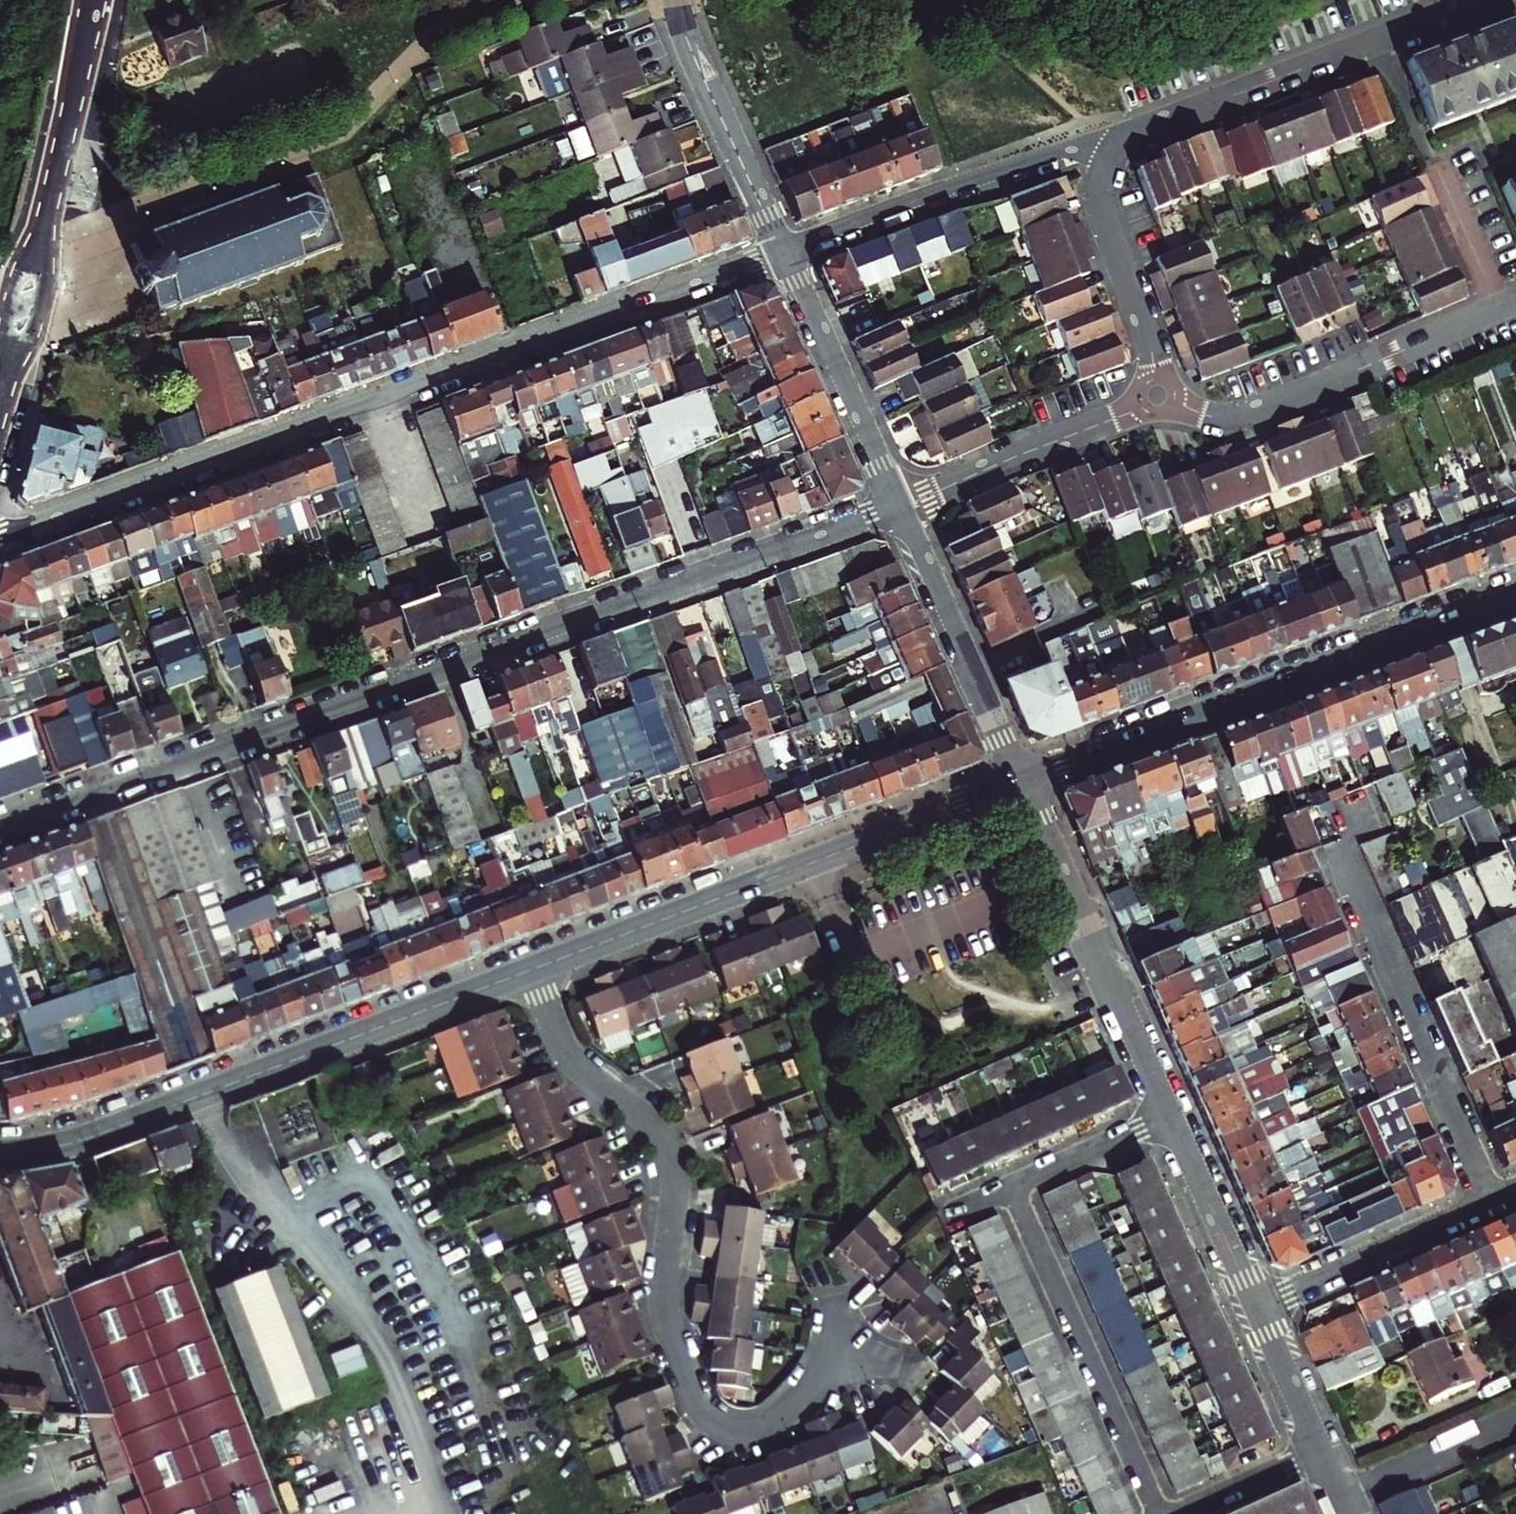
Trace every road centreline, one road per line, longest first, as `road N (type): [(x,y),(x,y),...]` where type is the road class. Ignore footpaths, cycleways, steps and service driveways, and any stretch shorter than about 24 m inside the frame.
road 1 (residential): [(896,506),(0,828)]
road 2 (residential): [(0,532),(781,249)]
road 3 (residential): [(531,970),(568,1057),(649,1122),(669,1151),(676,1191),(664,1310),(704,1416),(735,1430),(771,1425),(839,1354)]
road 4 (tertiary): [(0,1152),(127,1125),(531,970)]
road 5 (tertiary): [(1018,784),(1515,597)]
road 6 (tertiary): [(531,970),(1018,784)]
road 7 (tertiary): [(0,403),(93,0)]
road 8 (residential): [(1485,0),(1138,133),(1112,150)]
road 9 (residential): [(1515,300),(1244,414),(1215,416),(1159,401)]
road 10 (residential): [(1488,1201),(1337,852)]
road 11 (residential): [(1170,1117),(1018,784)]
road 12 (residential): [(1011,1189),(1159,1513)]
road 13 (residential): [(781,249),(1055,152),(1112,150)]
road 14 (residential): [(896,506),(1018,784)]
road 15 (residential): [(1159,401),(896,506)]
road 16 (residential): [(781,249),(896,506)]
road 17 (residential): [(676,0),(781,249)]
road 18 (residential): [(1112,150),(1100,208),(1147,340),(1159,401)]
road 19 (residential): [(1256,1308),(1488,1201)]
road 20 (residential): [(1256,1308),(1170,1117)]
road 21 (residential): [(1170,1117),(1011,1189)]
road 22 (residential): [(1174,1513),(1319,1448)]
road 23 (residential): [(1319,1448),(1256,1308)]

